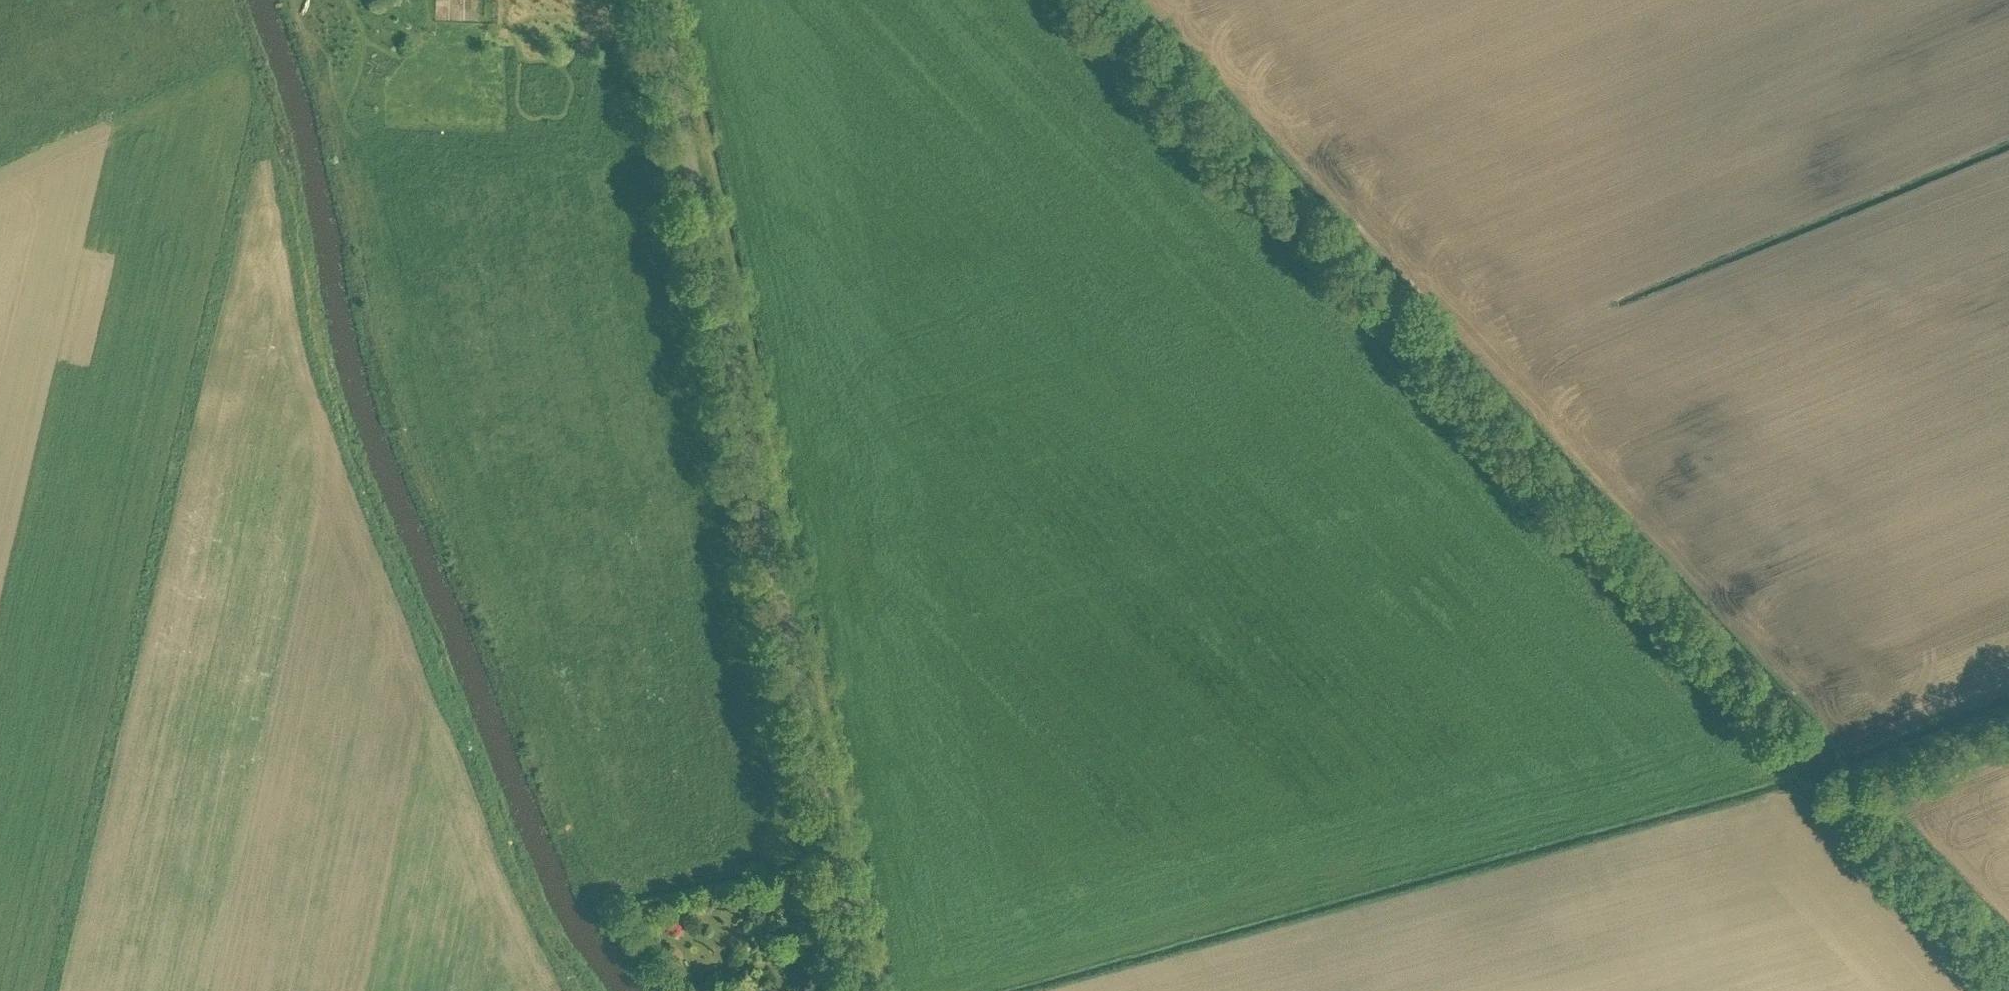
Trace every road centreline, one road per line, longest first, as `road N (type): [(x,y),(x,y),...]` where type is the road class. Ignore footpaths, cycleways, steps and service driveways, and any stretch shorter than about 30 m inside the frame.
road 1 (unclassified): [(848,990),(823,922),(635,0)]

